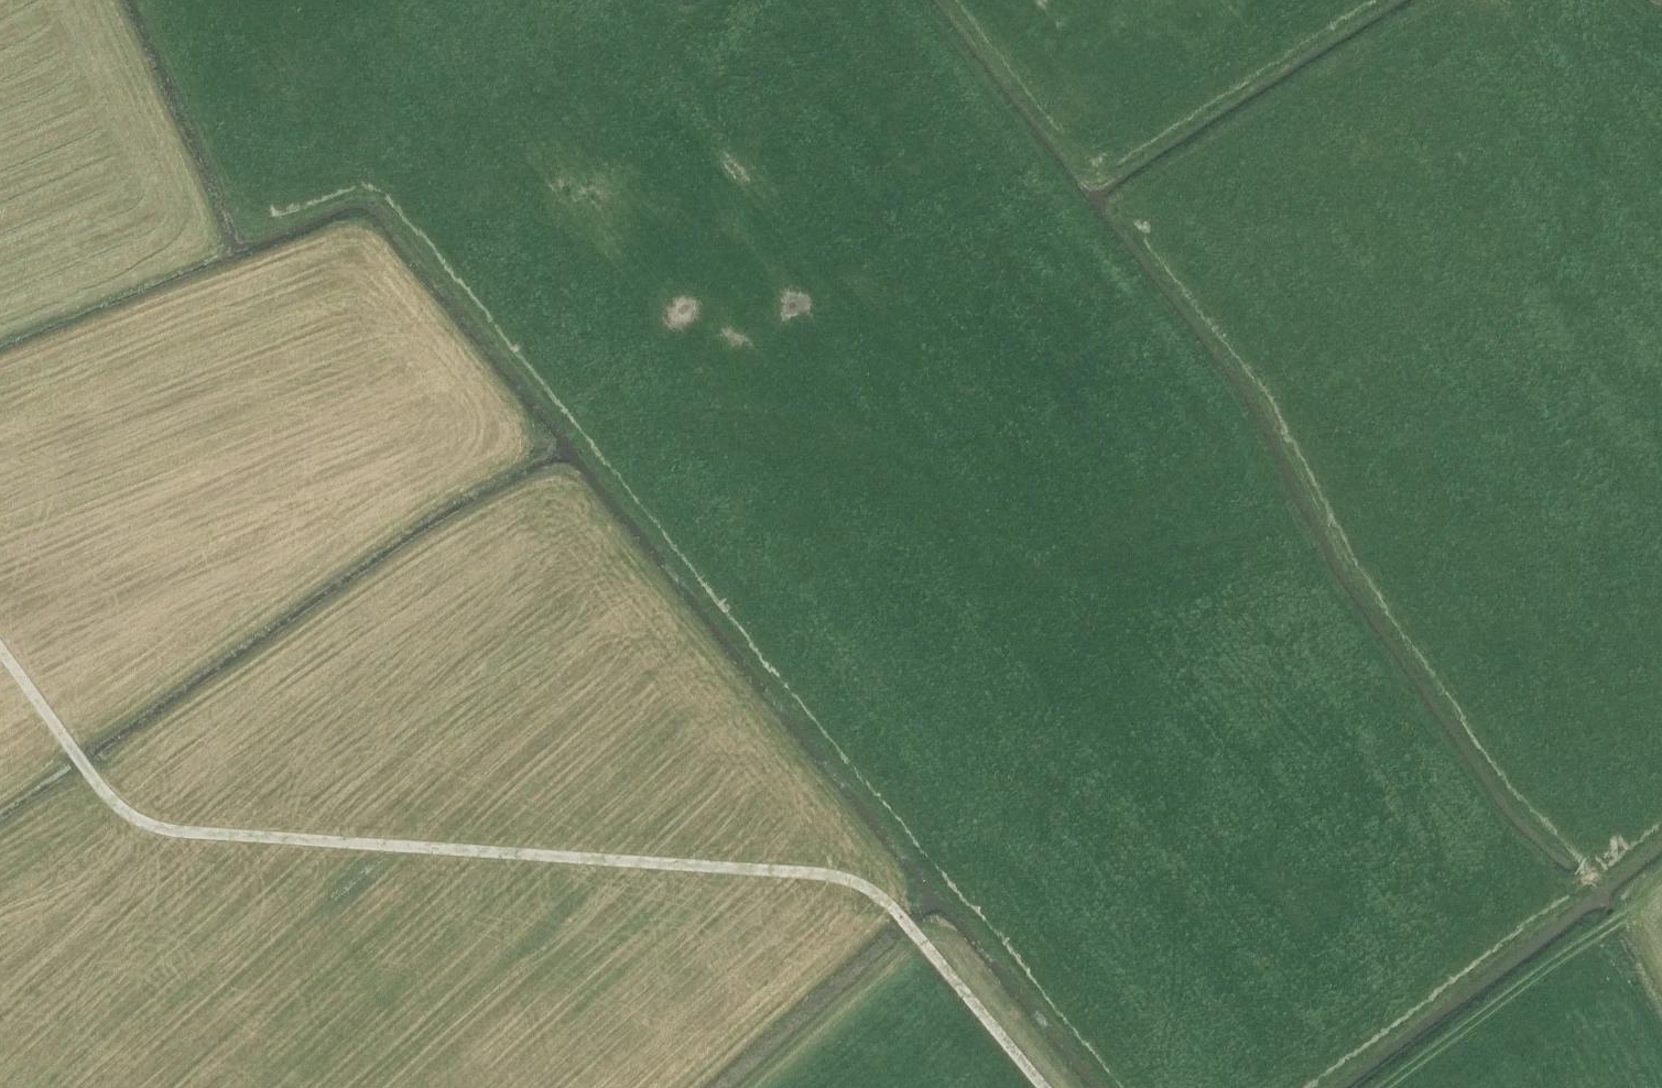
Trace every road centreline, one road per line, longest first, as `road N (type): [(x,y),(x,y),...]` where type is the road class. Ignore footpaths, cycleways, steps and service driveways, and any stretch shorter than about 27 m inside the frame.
road 1 (track): [(0,649),(101,789),(133,818),(161,828),(855,881),(909,921),(1046,1087)]

